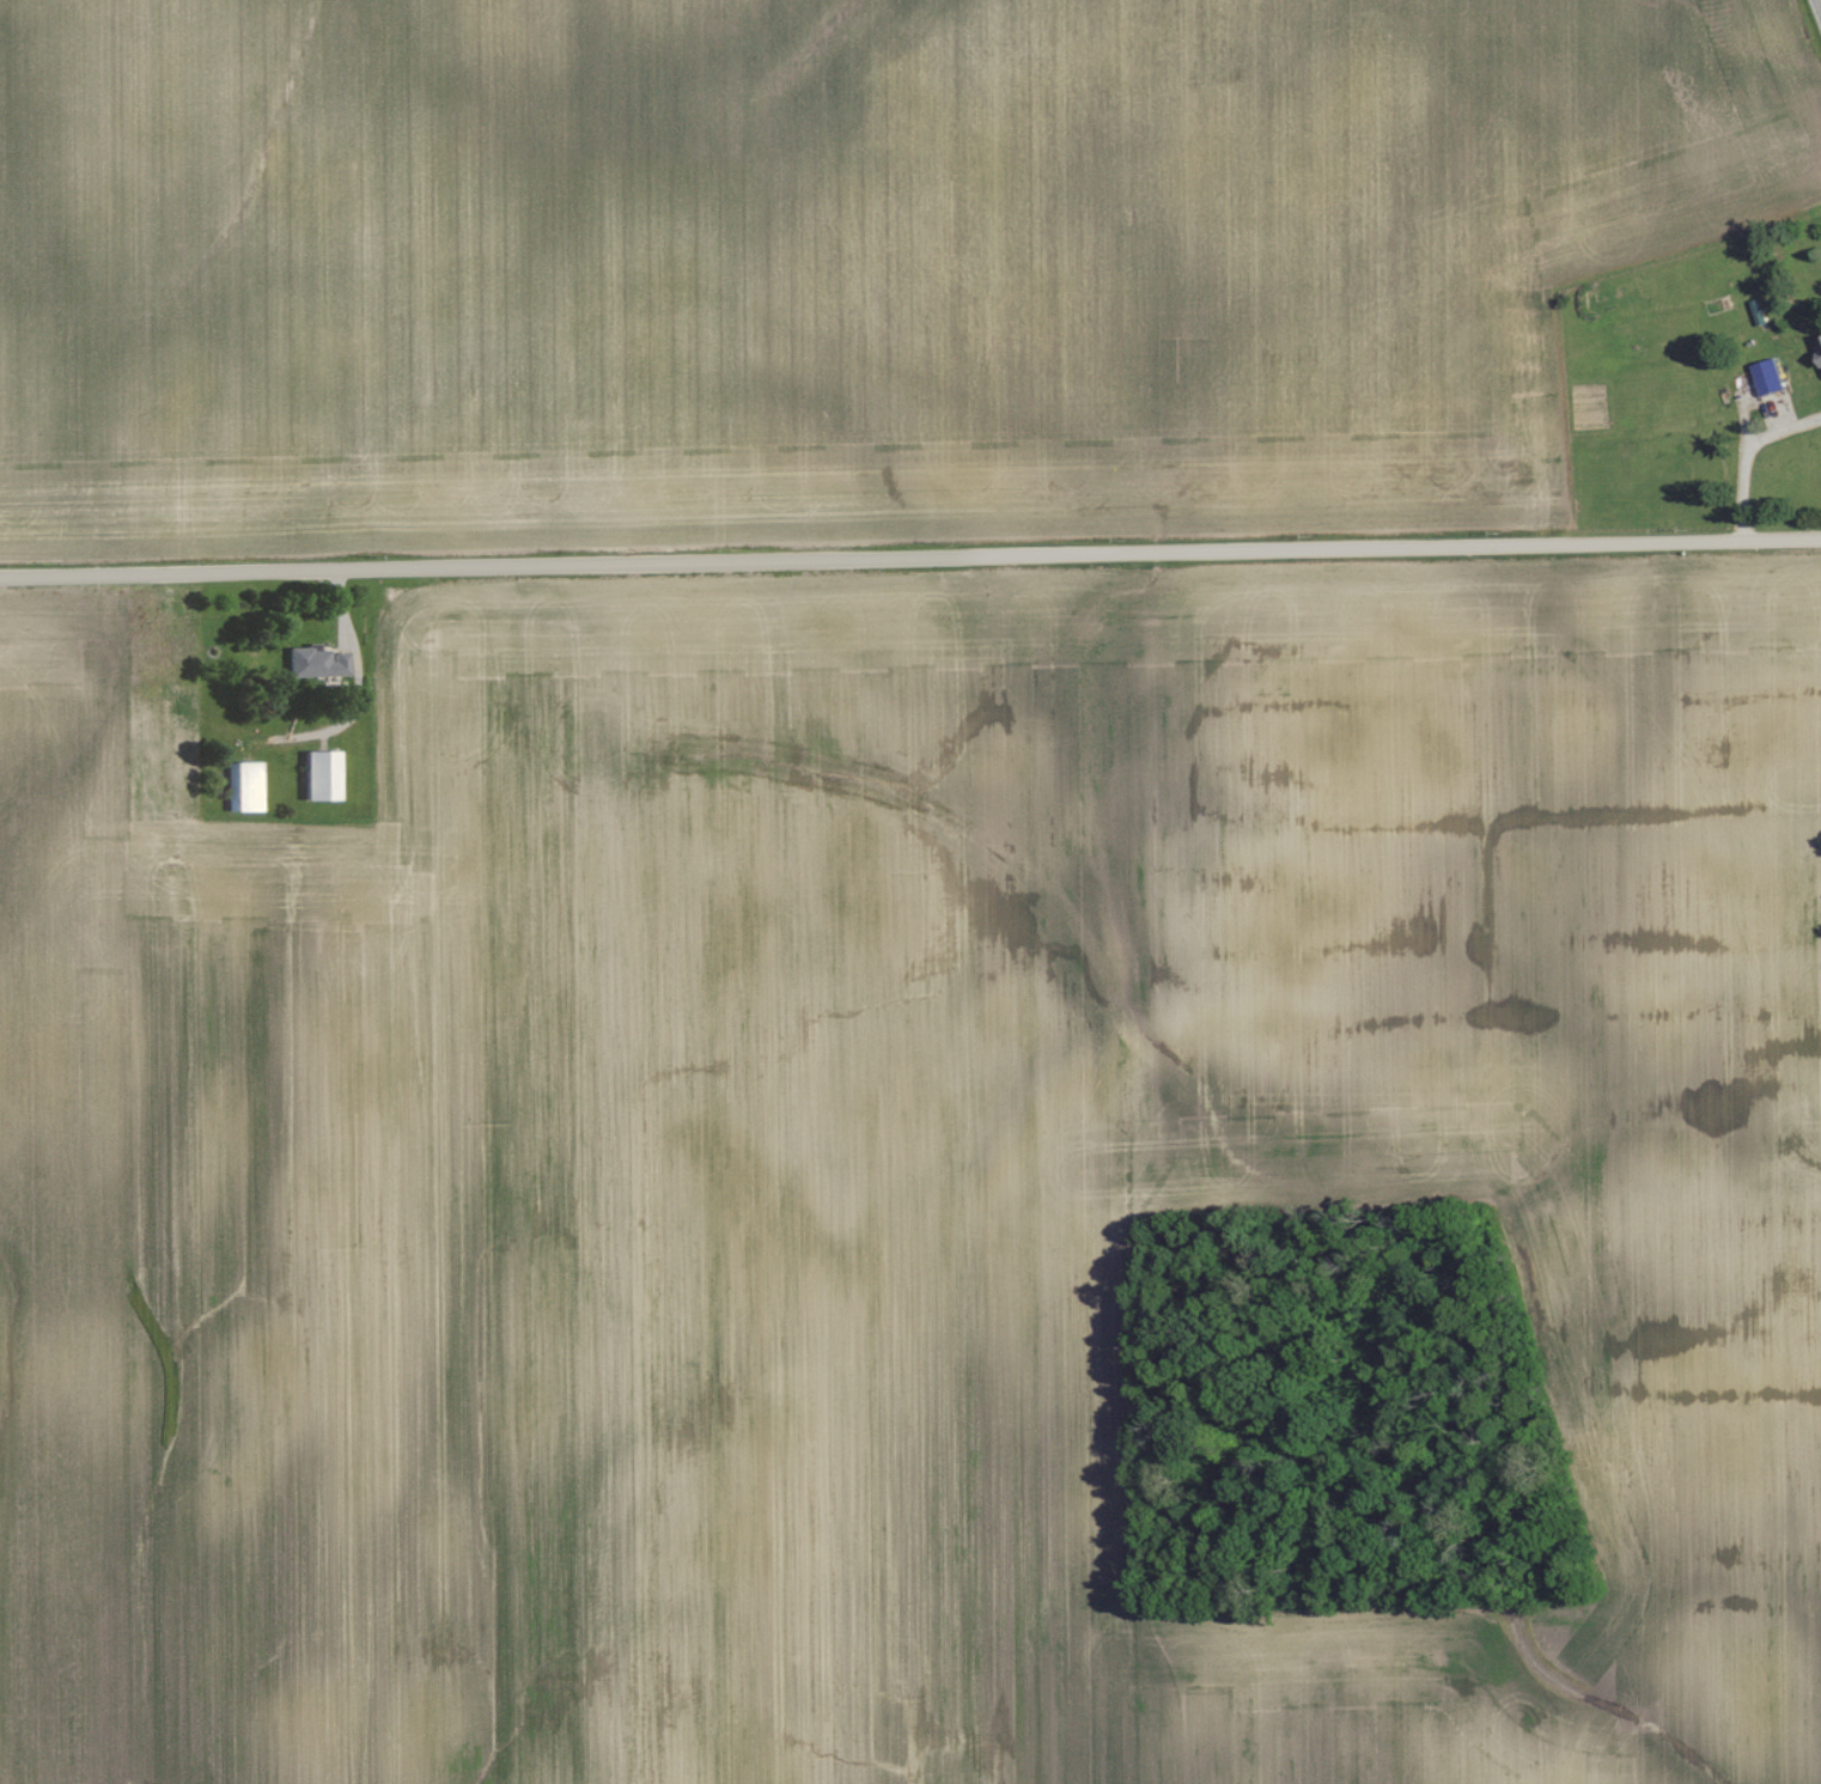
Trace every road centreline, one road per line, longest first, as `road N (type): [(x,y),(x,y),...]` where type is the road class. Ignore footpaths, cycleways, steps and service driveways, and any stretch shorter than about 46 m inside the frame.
road 1 (residential): [(0,577),(1820,543)]

